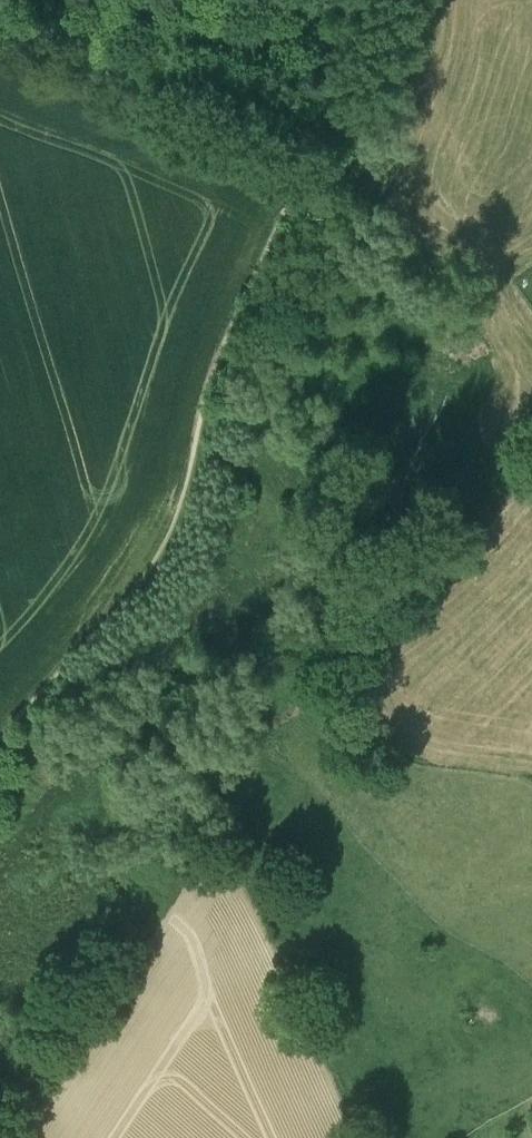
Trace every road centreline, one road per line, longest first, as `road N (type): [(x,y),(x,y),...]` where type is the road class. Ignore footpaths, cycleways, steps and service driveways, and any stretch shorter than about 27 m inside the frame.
road 1 (track): [(0,746),(92,646),(169,537),(217,365),(306,154),(270,48),(233,17),(182,0)]

